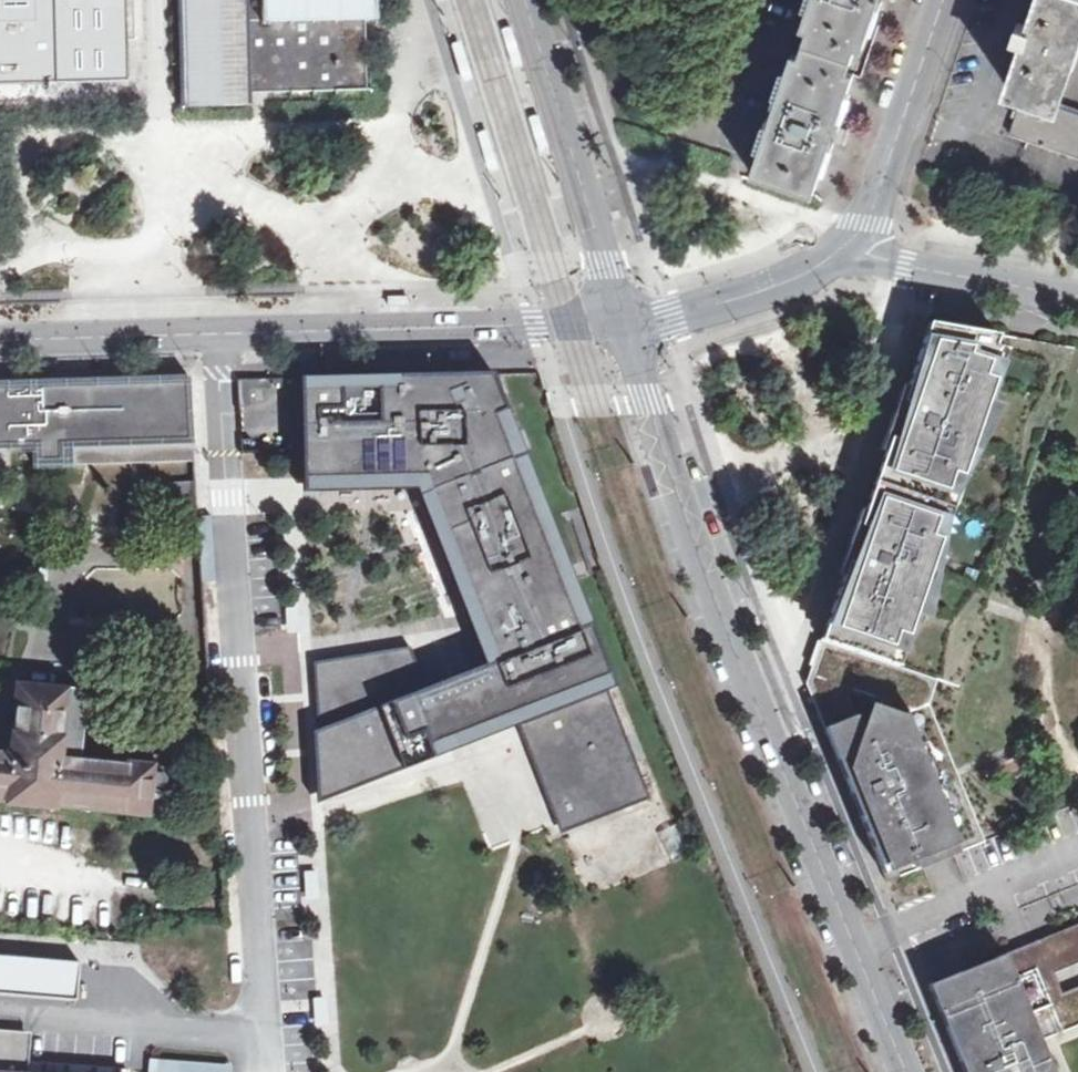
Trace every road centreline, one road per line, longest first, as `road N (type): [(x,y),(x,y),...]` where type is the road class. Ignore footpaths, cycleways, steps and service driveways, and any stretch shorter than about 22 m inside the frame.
road 1 (tertiary): [(619,322),(689,544),(902,1071)]
road 2 (residential): [(0,344),(619,322)]
road 3 (tertiary): [(523,0),(619,322)]
road 4 (residential): [(940,0),(881,176),(847,241)]
road 5 (residential): [(619,322),(720,304),(824,264),(847,241)]
road 6 (residential): [(847,241),(866,254),(1077,298)]
road 7 (residential): [(756,0),(706,140)]

